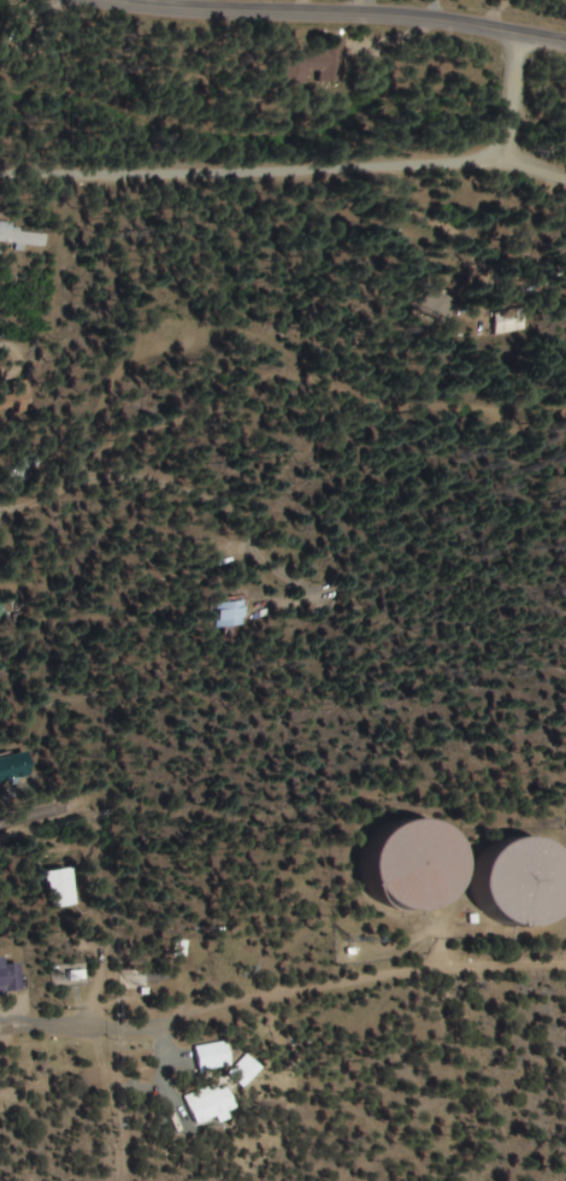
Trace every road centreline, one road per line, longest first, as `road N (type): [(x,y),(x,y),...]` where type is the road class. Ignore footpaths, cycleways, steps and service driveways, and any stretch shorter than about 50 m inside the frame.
road 1 (residential): [(0,1030),(100,1023),(371,980),(565,975)]
road 2 (residential): [(565,202),(369,180),(0,170)]
road 3 (secondary): [(565,40),(411,17),(91,0)]
road 4 (residential): [(0,540),(418,558)]
road 5 (residential): [(474,192),(487,171),(494,100),(521,37)]
road 6 (residential): [(565,523),(418,558)]

